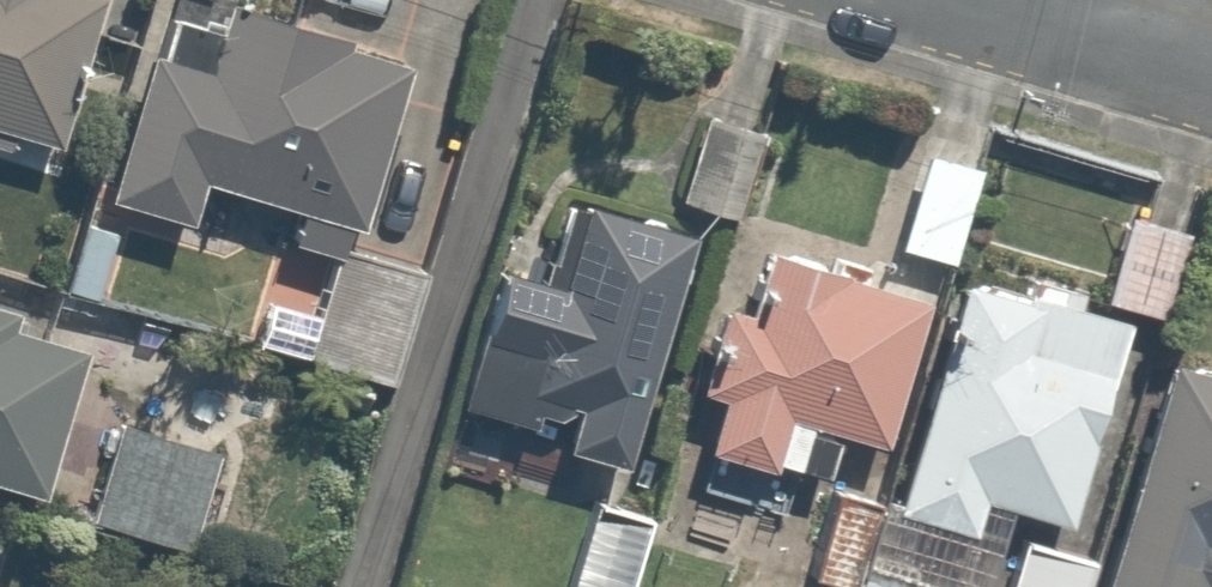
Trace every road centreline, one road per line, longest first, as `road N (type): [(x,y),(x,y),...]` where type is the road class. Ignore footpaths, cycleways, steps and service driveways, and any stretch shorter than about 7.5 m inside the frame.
road 1 (residential): [(1079,32),(1211,74)]
road 2 (residential): [(949,0),(1079,32)]

